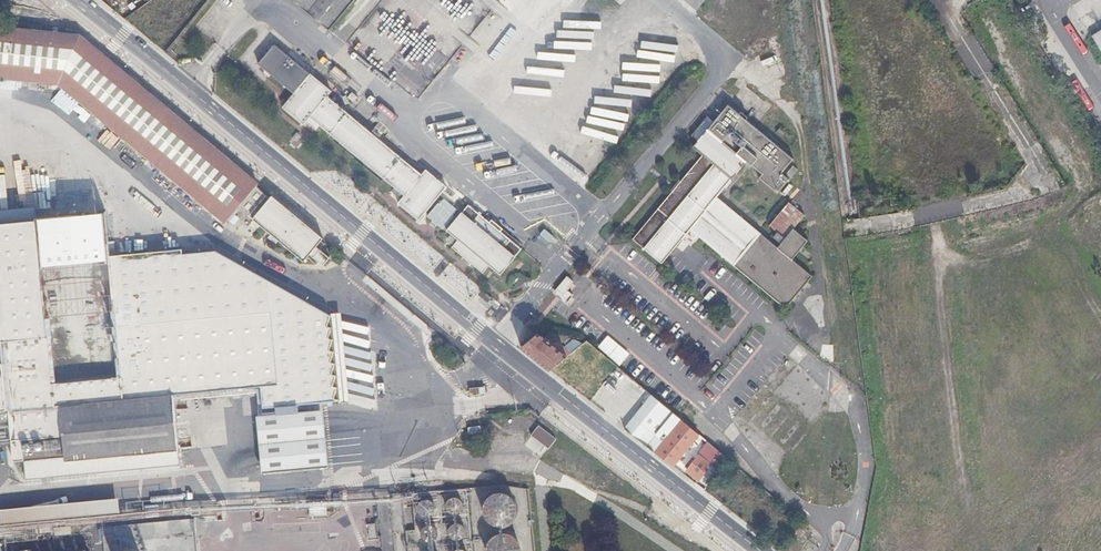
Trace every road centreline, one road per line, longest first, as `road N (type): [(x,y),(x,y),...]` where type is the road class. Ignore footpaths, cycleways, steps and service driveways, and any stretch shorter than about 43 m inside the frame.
road 1 (unclassified): [(761,550),(77,0)]

